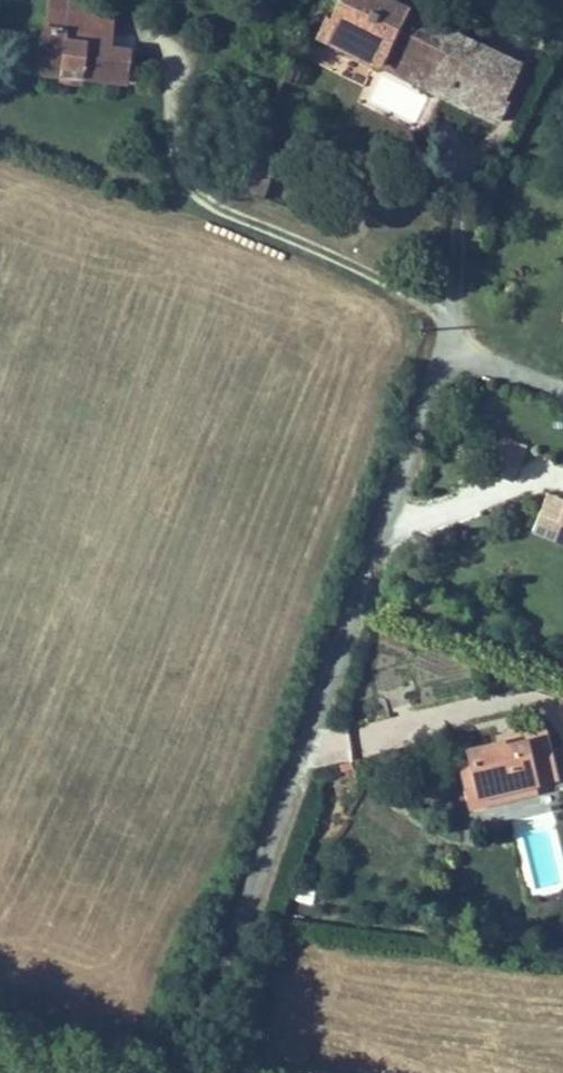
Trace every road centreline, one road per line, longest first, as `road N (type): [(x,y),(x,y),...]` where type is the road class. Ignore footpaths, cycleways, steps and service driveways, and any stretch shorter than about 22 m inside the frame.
road 1 (residential): [(447,347),(187,1072)]

